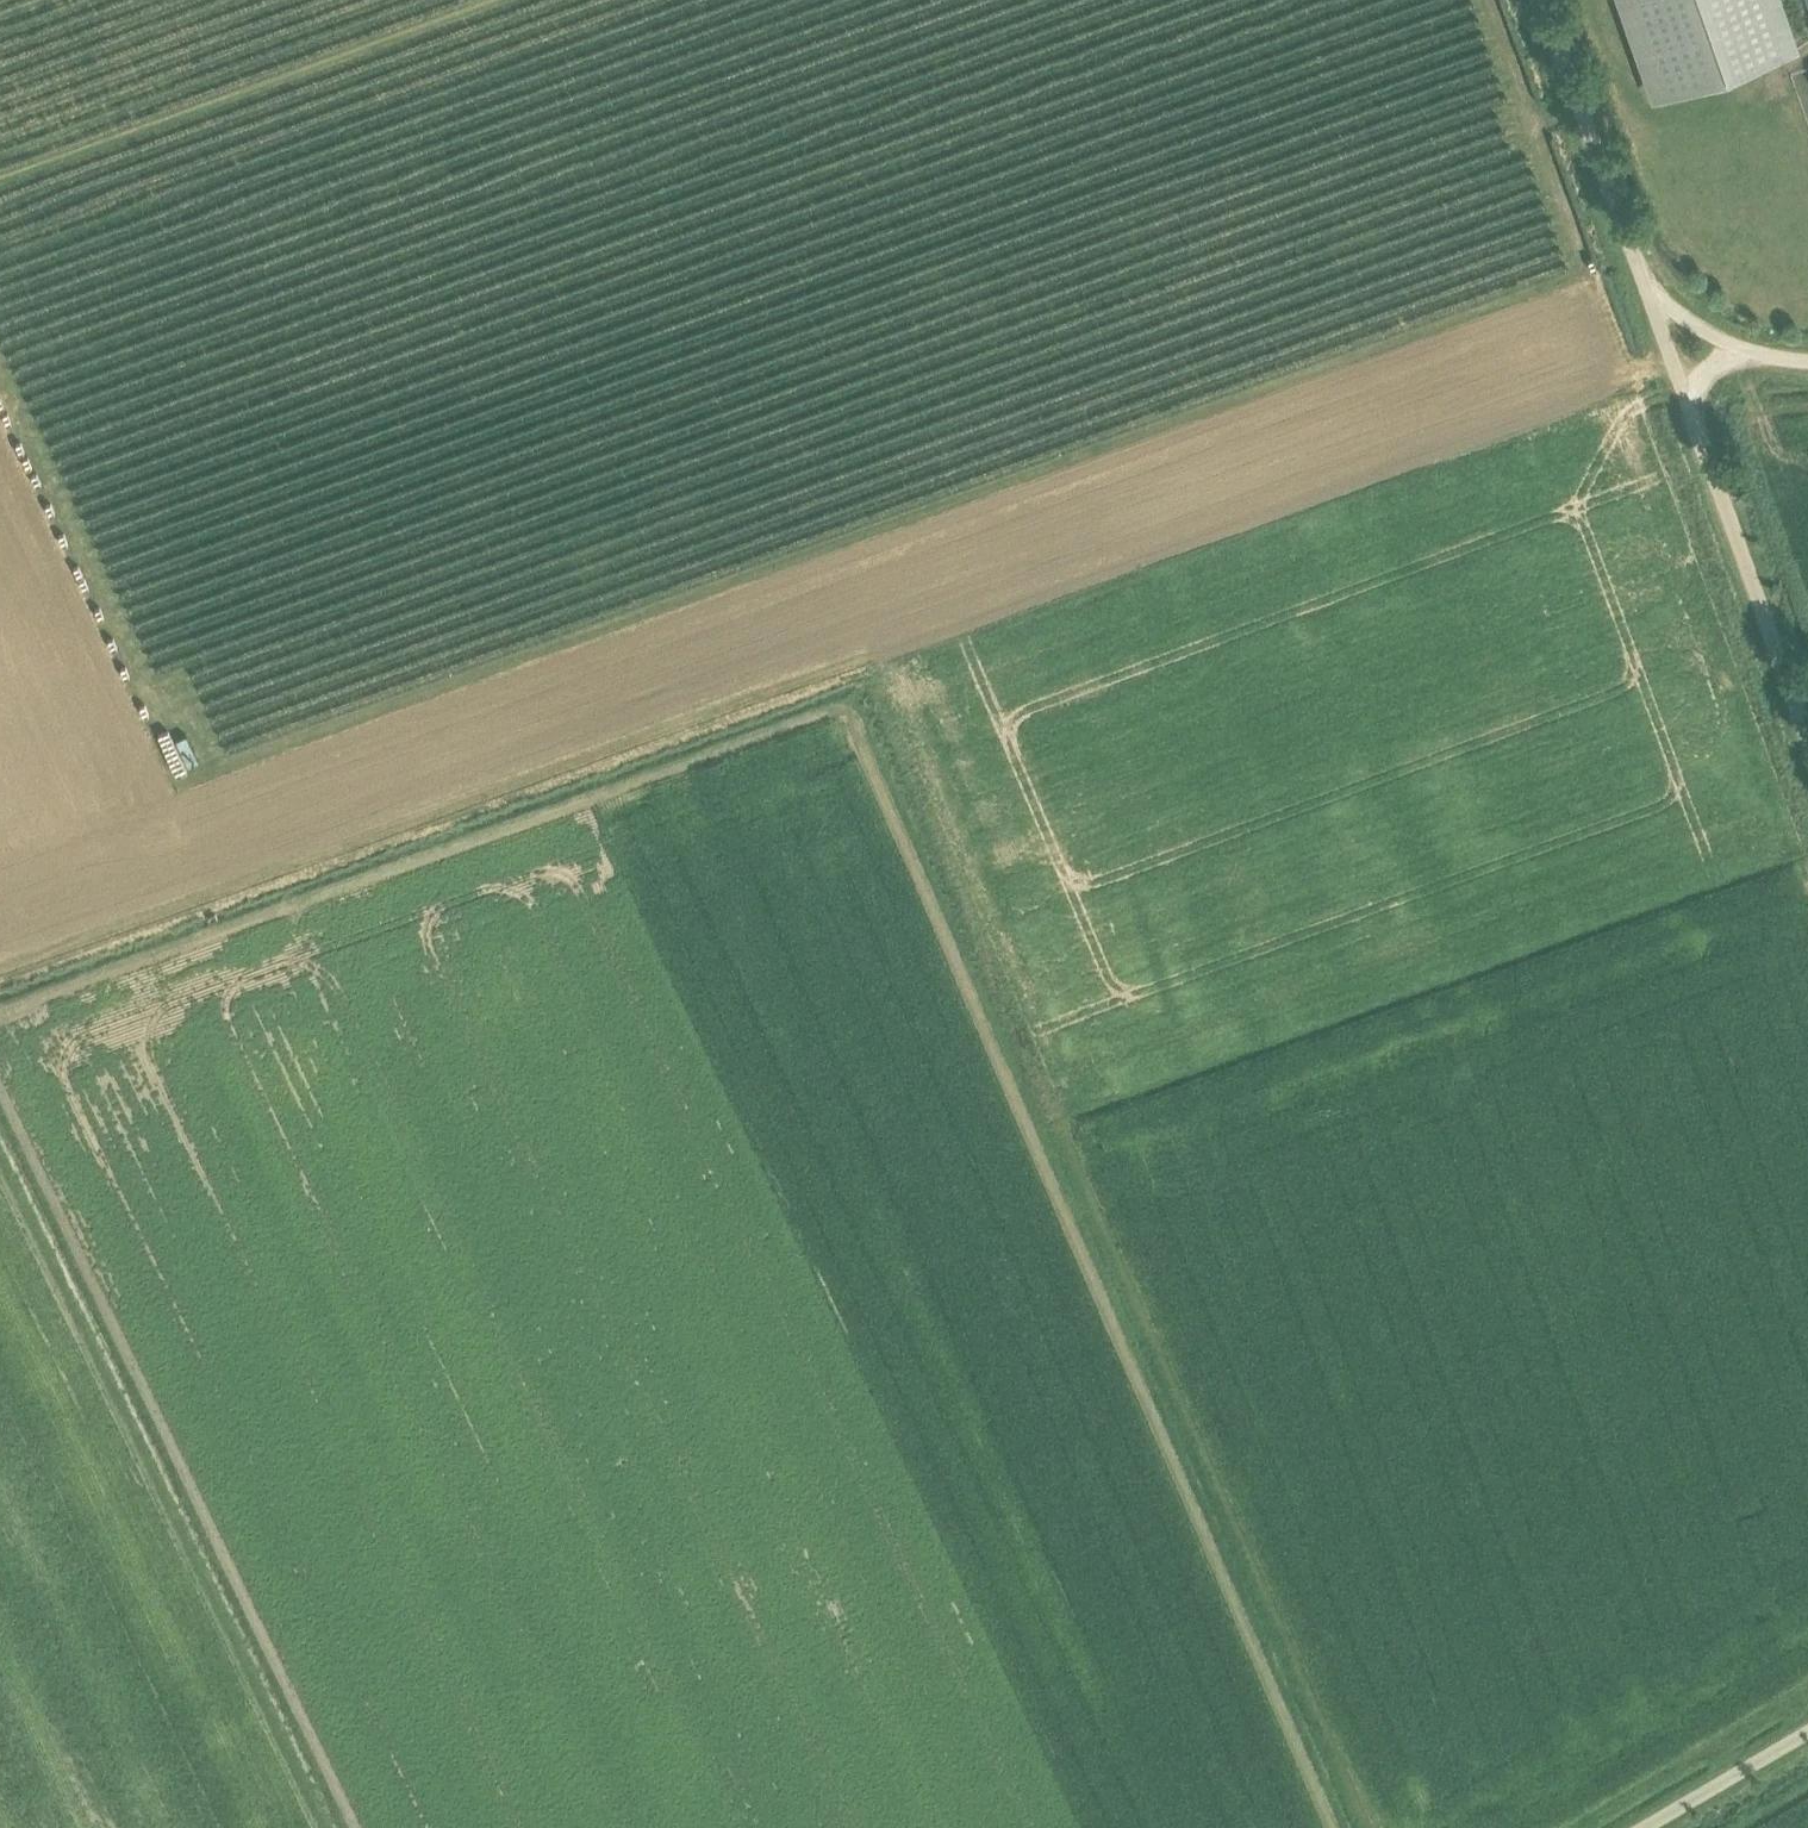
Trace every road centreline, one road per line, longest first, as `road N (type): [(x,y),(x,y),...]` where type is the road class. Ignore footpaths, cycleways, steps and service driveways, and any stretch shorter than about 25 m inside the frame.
road 1 (unclassified): [(1687,399),(1807,739)]
road 2 (unclassified): [(1533,0),(1647,288)]
road 3 (unclassified): [(1635,1827),(1807,1726)]
road 4 (unclassified): [(1754,353),(1715,338),(1647,288)]

